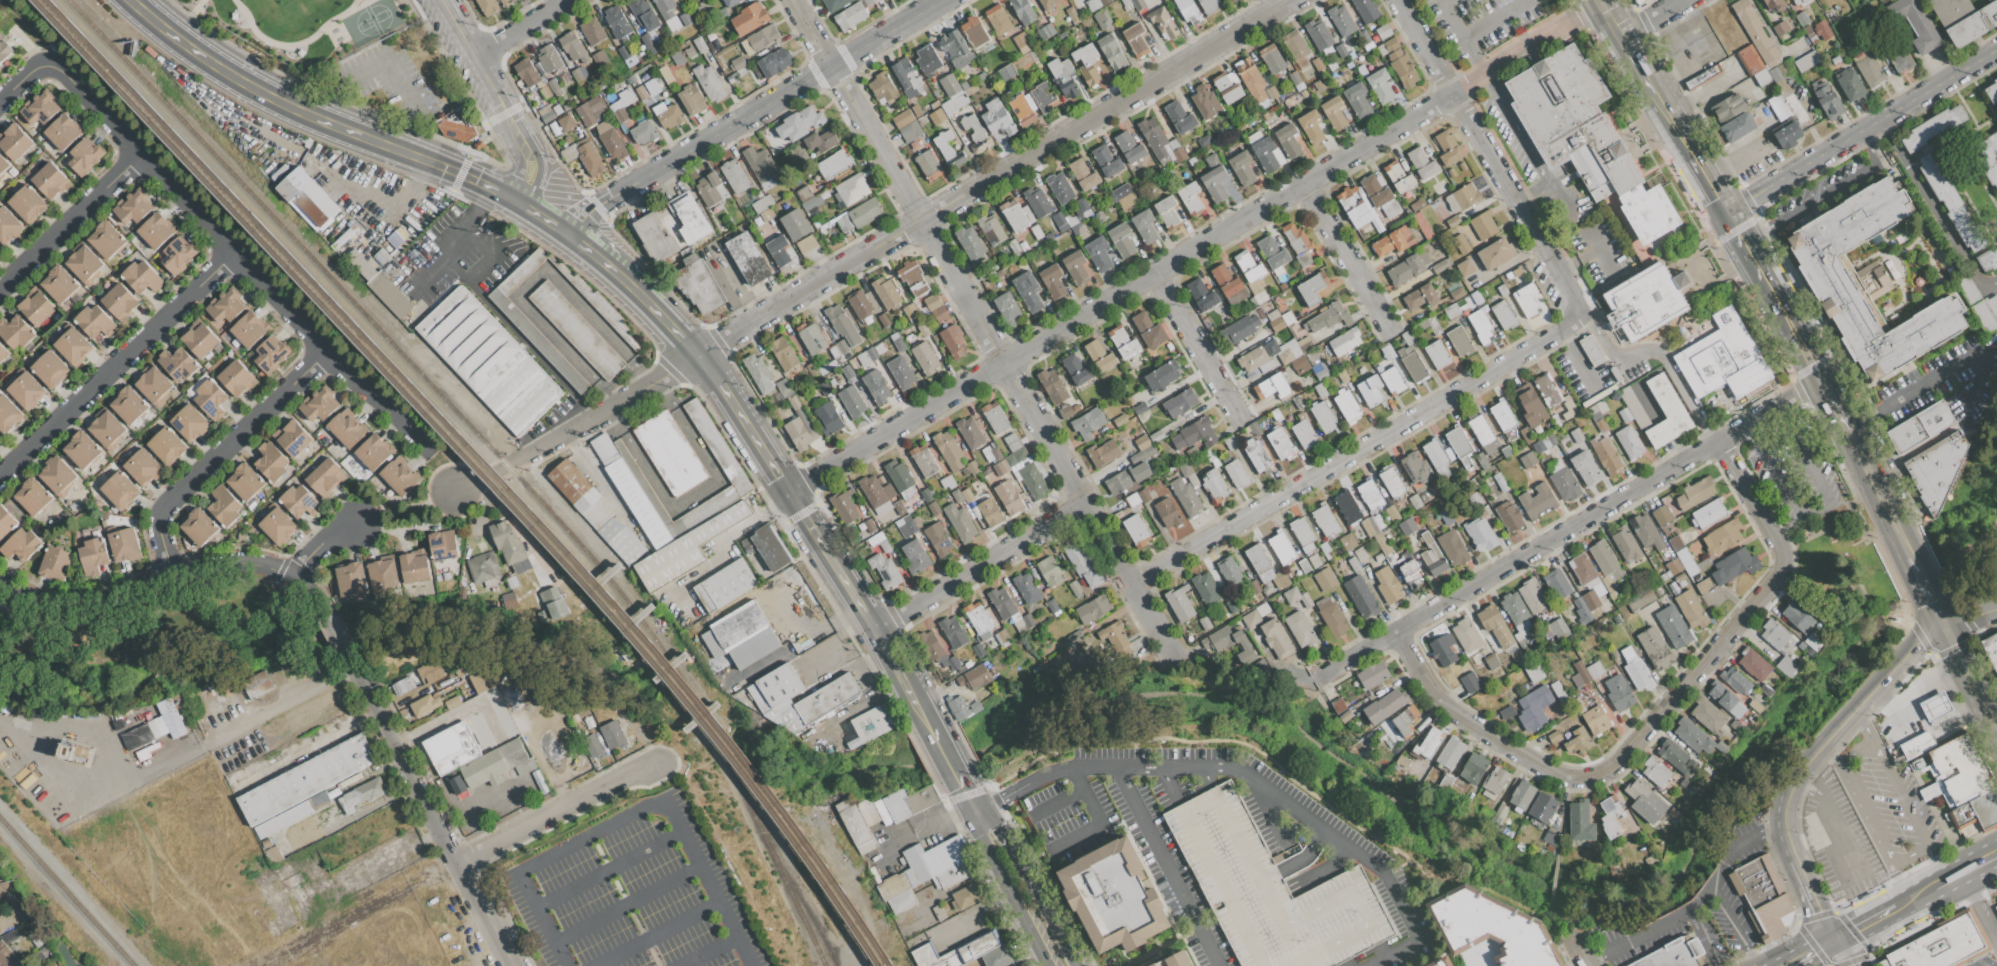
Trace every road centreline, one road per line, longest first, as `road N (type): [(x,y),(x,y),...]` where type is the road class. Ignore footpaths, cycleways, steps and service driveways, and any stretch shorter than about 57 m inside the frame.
road 1 (residential): [(1452,94),(787,491)]
road 2 (residential): [(791,0),(1176,660)]
road 3 (residential): [(1289,0),(697,353)]
road 4 (residential): [(1720,441),(1774,536),(1780,571),(1603,774),(1551,772),(1462,716),(1424,684),(1396,632)]
road 5 (residential): [(1823,379),(1316,677)]
road 6 (residential): [(52,70),(430,451)]
road 7 (residential): [(1583,316),(1132,584)]
road 8 (secondary): [(553,223),(697,353),(874,629)]
road 9 (tertiary): [(942,0),(596,206),(553,223)]
road 10 (residential): [(512,965),(344,651)]
road 11 (residential): [(323,611),(291,576),(241,561),(86,603),(32,600),(0,584)]
road 12 (secondary): [(136,0),(166,29),(259,89),(416,156)]
road 13 (residential): [(0,474),(233,254)]
road 14 (residential): [(1725,211),(1996,48)]
road 15 (residential): [(171,576),(160,520),(168,505),(329,353)]
road 16 (residential): [(1396,0),(1542,246)]
road 17 (residential): [(697,353),(457,493)]
road 18 (residential): [(0,728),(47,774),(85,790),(215,737)]
road 19 (residential): [(1086,505),(874,629)]
road 20 (residential): [(1943,625),(1920,639),(1788,794)]
road 21 (residential): [(657,765),(458,864)]
road 22 (residential): [(570,807),(527,723),(415,783)]
road 23 (residential): [(0,282),(139,153)]
road 24 (primary): [(1601,0),(1697,163)]
road 25 (secondary): [(1074,965),(1009,845),(975,810)]
road 26 (residential): [(1602,2),(1452,94)]
road 27 (residential): [(1303,184),(1392,332)]
road 28 (primary): [(1737,233),(1823,379)]
road 29 (secondary): [(975,810),(983,855),(1038,965)]
road 30 (residential): [(1154,274),(1239,416)]
road 31 (residential): [(215,737),(354,670)]

